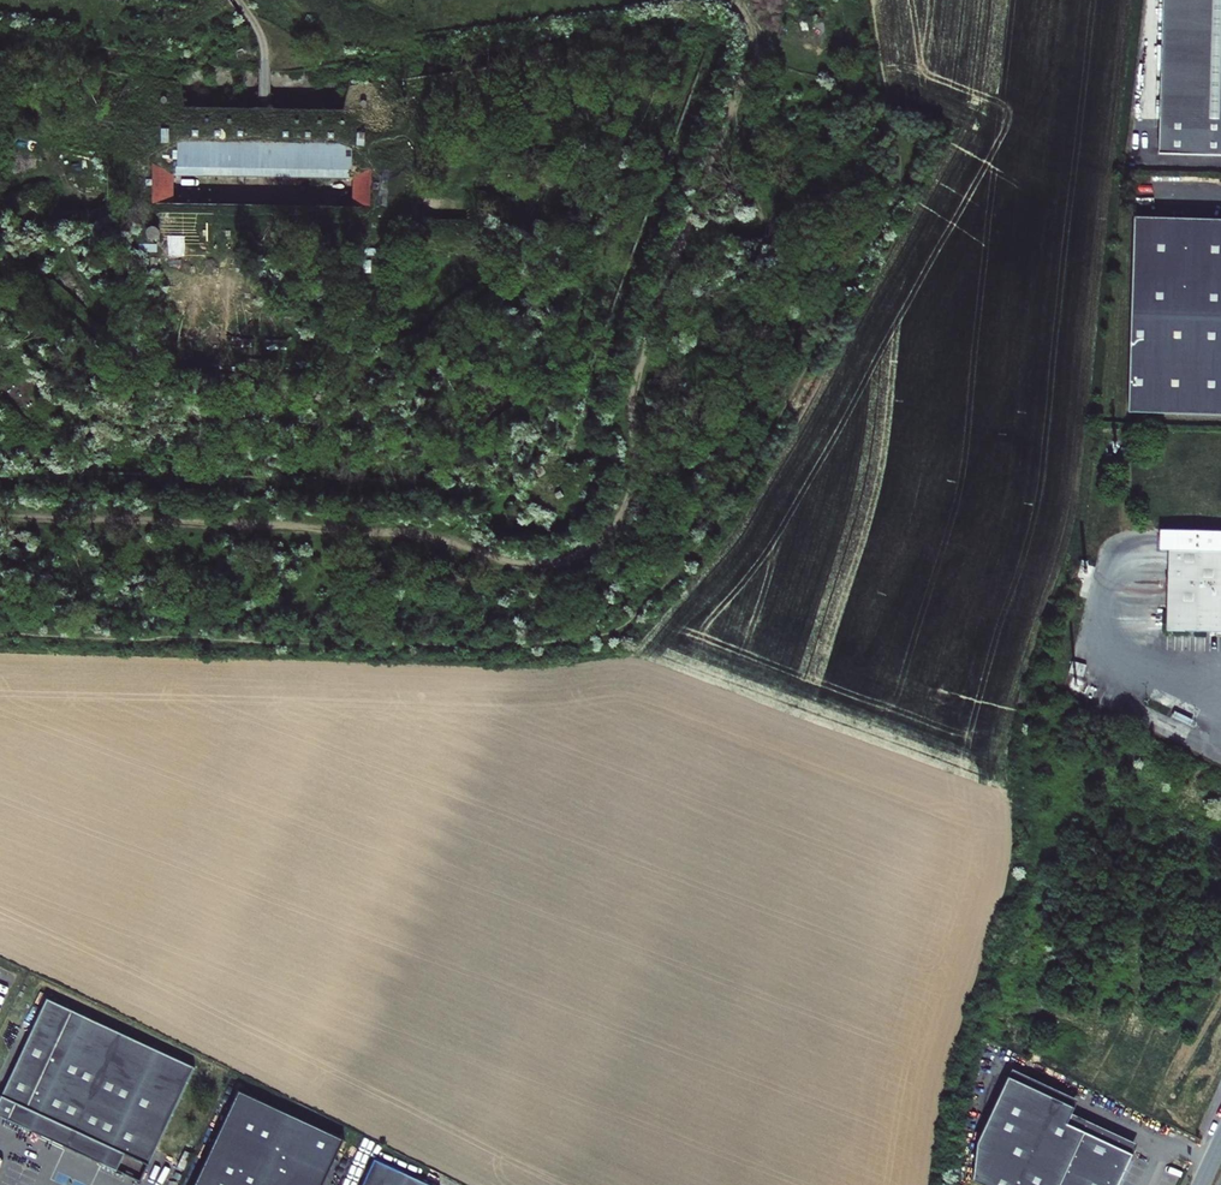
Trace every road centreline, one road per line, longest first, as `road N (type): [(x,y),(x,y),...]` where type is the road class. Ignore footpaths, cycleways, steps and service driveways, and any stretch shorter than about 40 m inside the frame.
road 1 (track): [(0,519),(382,528),(461,539),(516,562),(571,563),(616,534),(647,468),(644,376),(758,51),(757,18),(745,0)]

